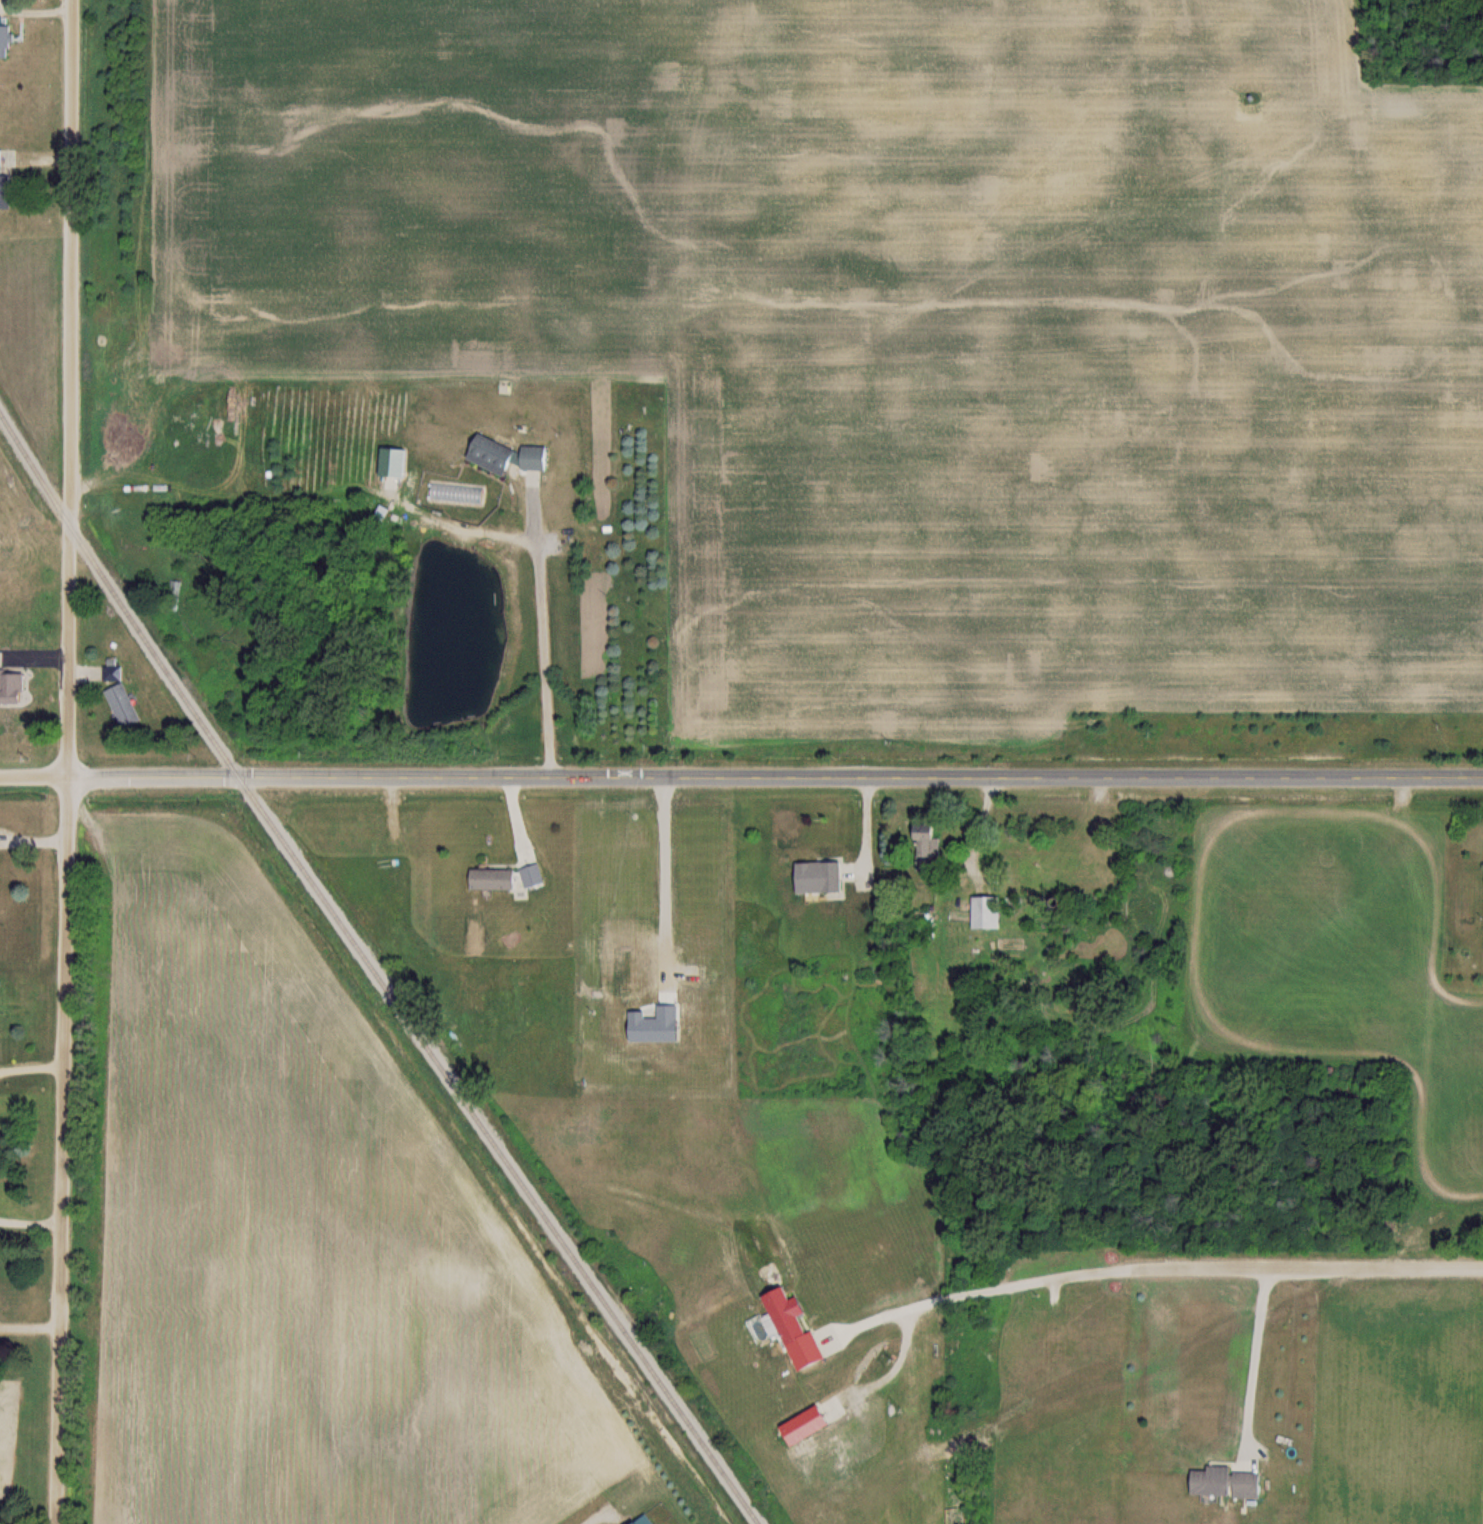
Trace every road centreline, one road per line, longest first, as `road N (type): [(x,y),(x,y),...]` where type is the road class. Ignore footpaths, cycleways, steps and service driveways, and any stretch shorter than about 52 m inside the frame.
road 1 (residential): [(63,1523),(70,0)]
road 2 (residential): [(1482,777),(0,779)]
road 3 (residential): [(1482,1268),(1135,1267)]

